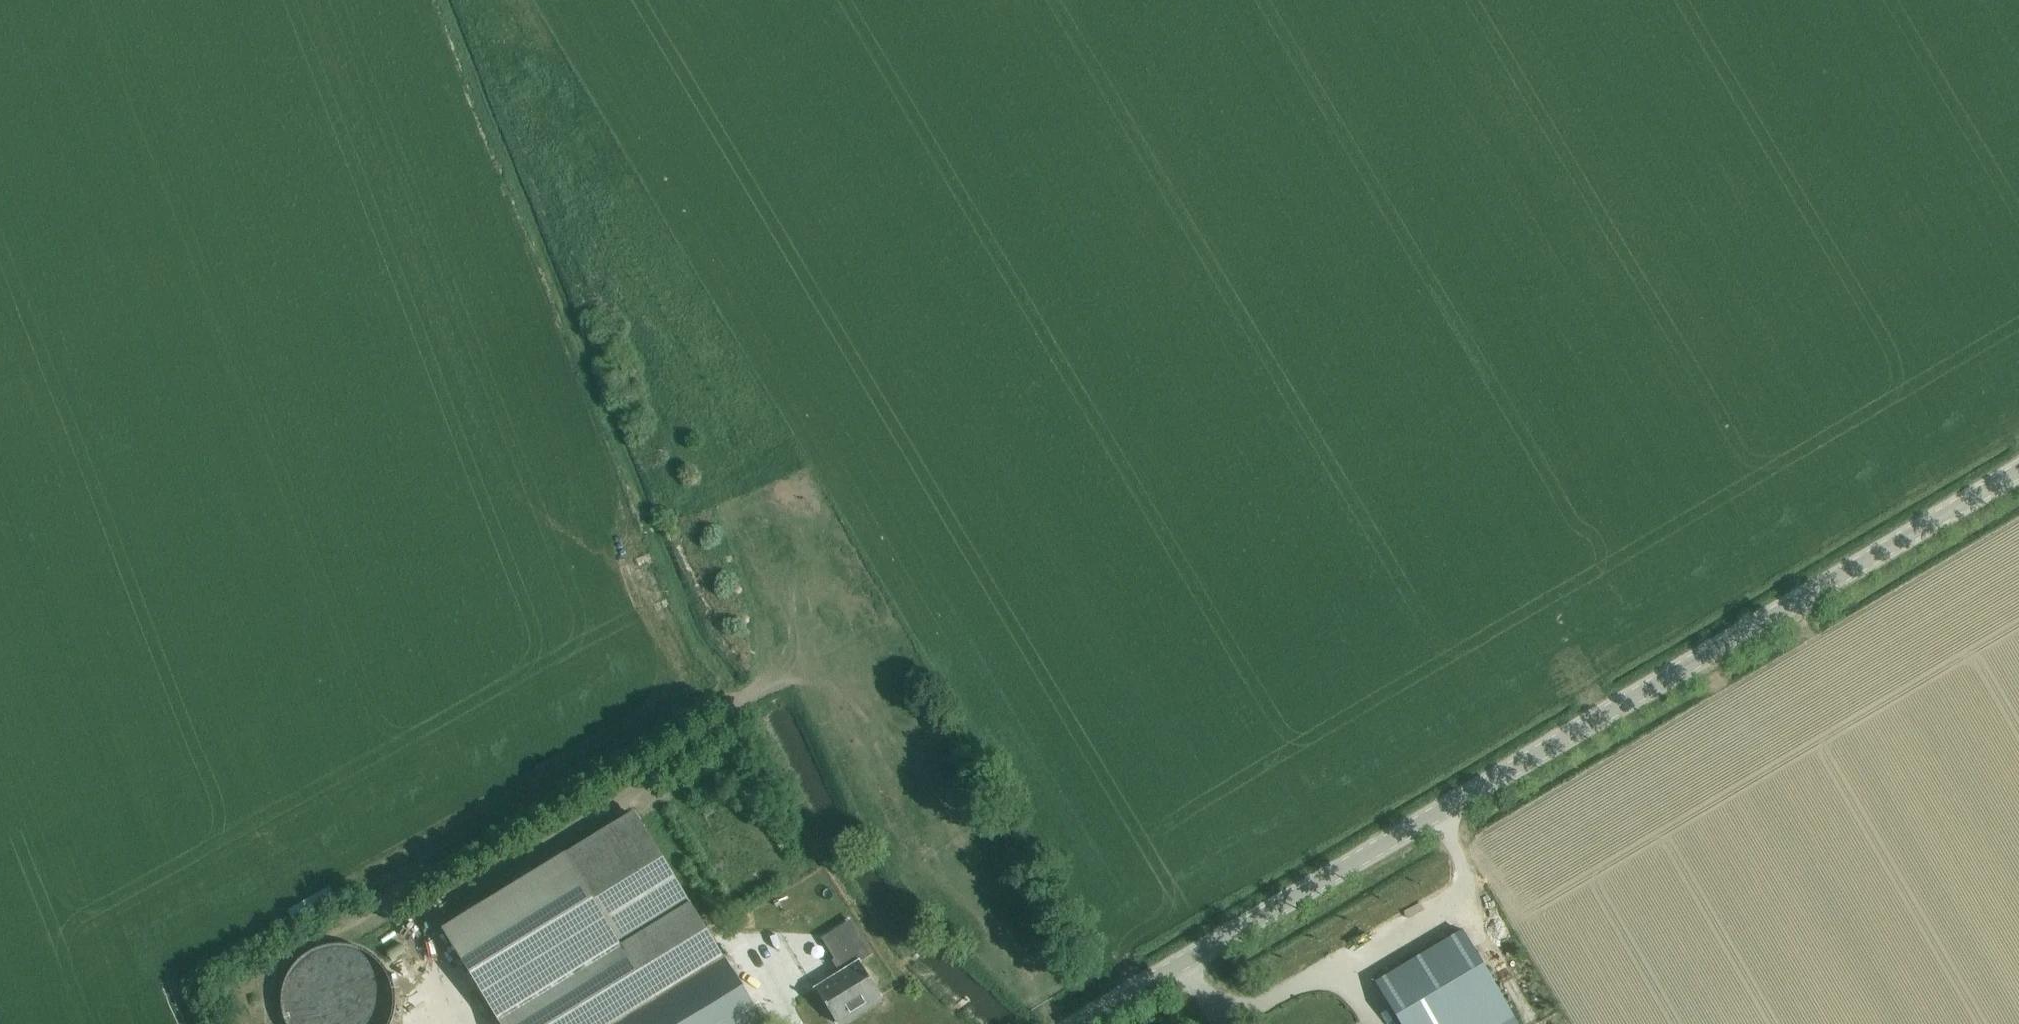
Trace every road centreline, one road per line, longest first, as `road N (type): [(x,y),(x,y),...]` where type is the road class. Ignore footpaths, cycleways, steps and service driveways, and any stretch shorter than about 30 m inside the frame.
road 1 (unclassified): [(1087,1023),(2018,470)]

